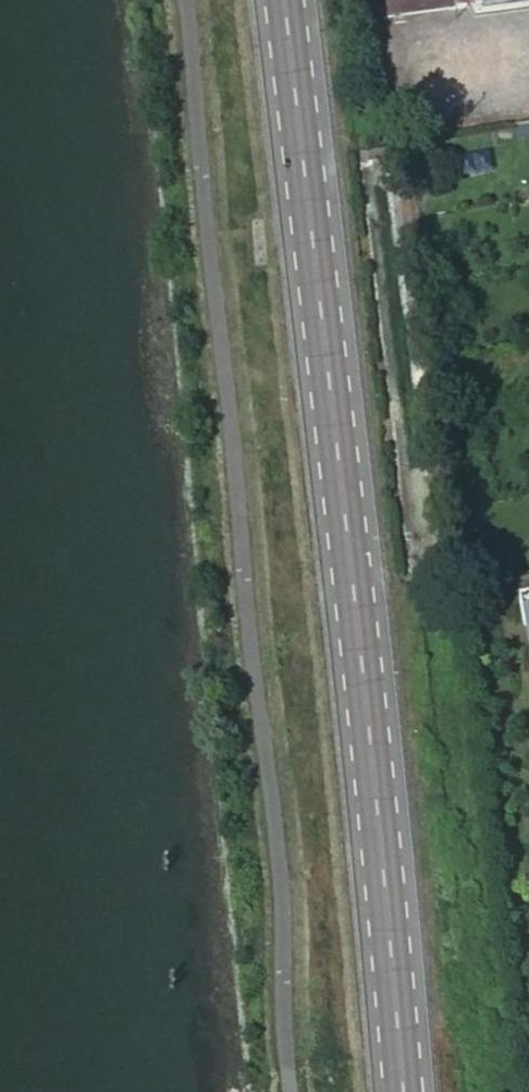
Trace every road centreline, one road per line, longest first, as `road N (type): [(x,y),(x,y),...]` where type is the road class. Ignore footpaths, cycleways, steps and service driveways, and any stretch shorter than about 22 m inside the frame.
road 1 (primary): [(406,1091),(287,0)]

